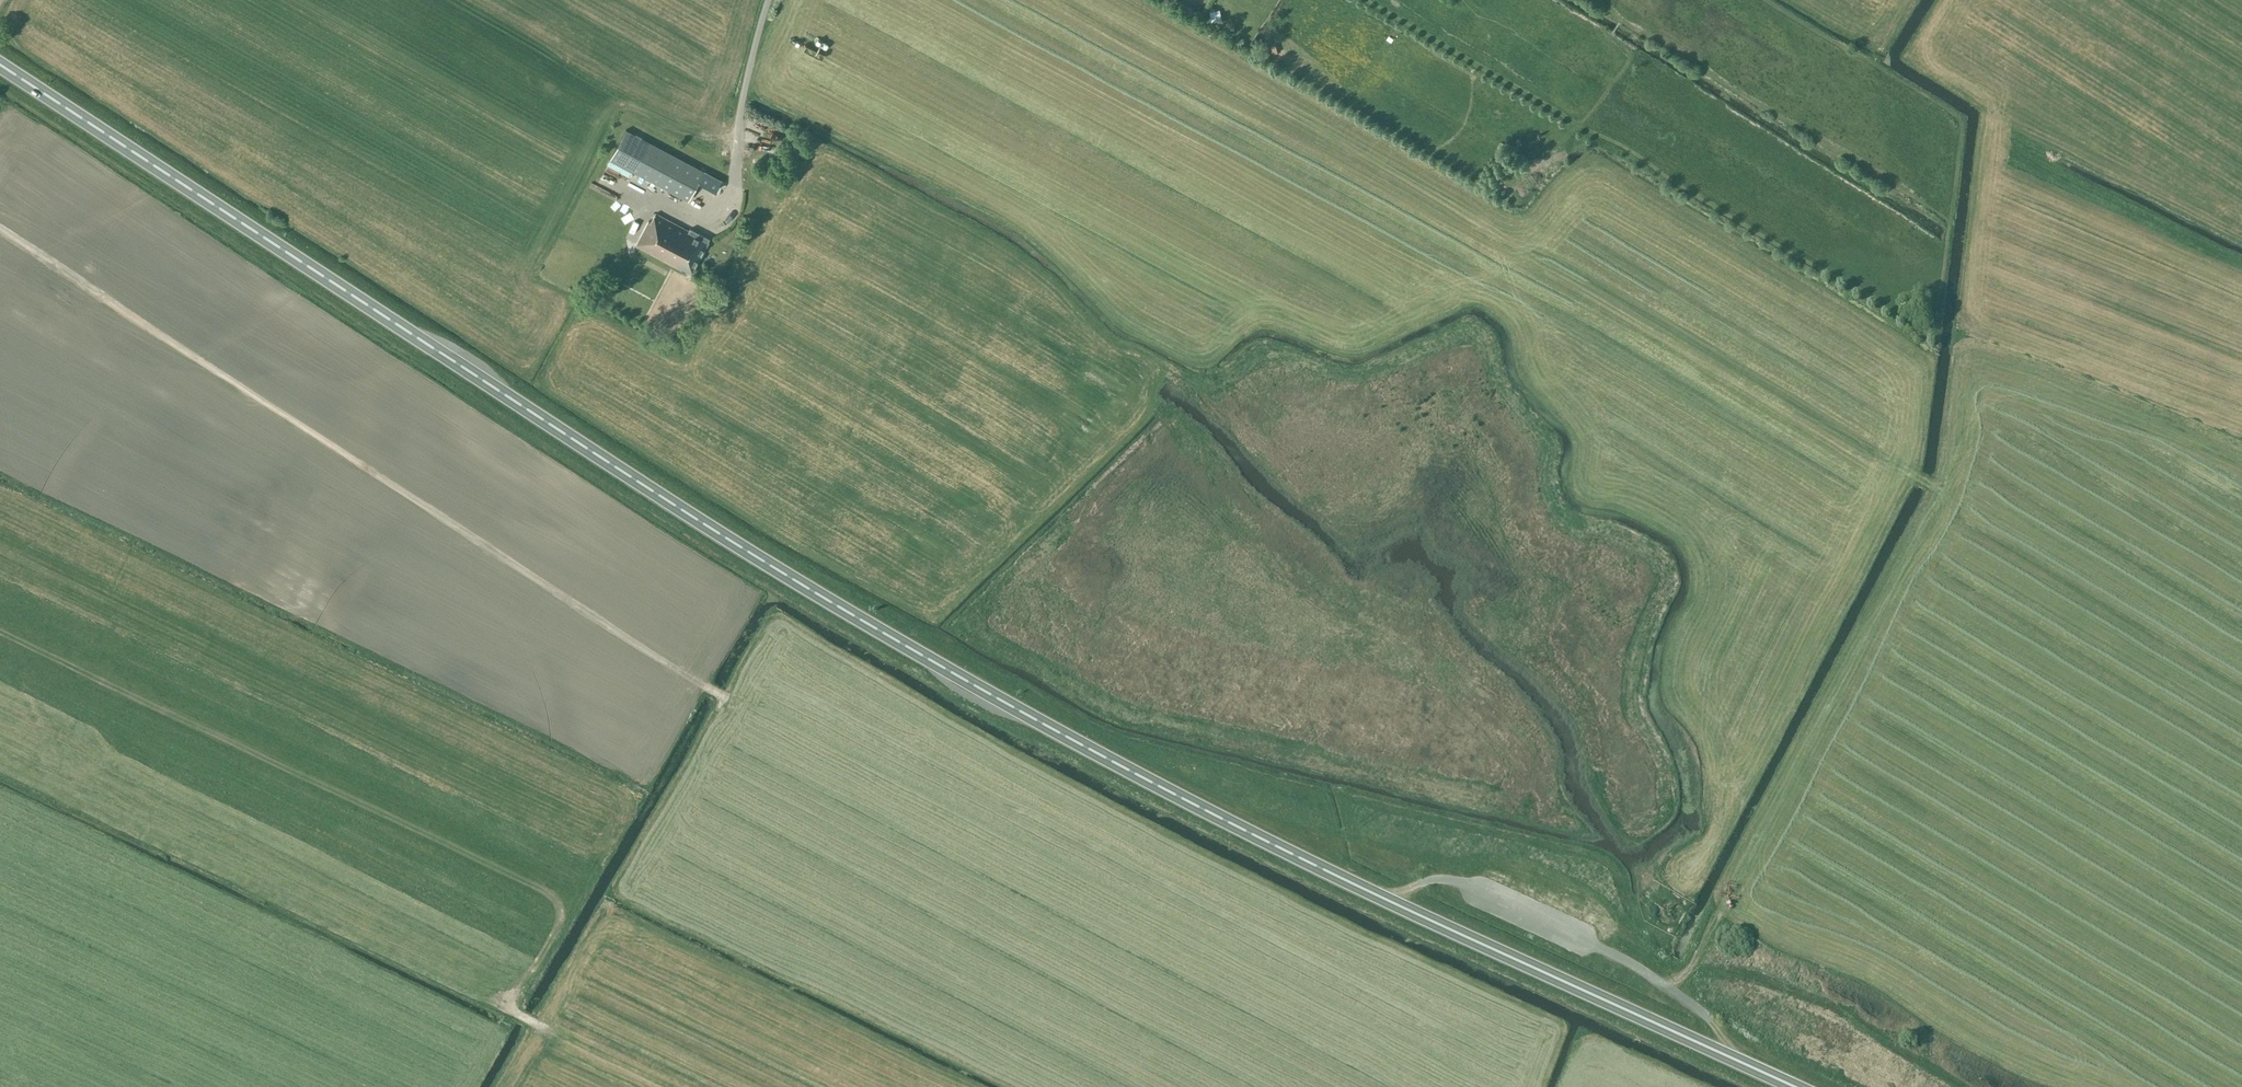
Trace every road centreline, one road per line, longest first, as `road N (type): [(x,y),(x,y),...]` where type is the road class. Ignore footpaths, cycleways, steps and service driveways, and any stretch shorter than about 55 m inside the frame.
road 1 (trunk): [(1795,1086),(1323,869),(945,668),(700,522),(0,64)]
road 2 (track): [(1374,0),(1582,126)]
road 3 (unclassified): [(738,190),(742,91),(767,0)]

